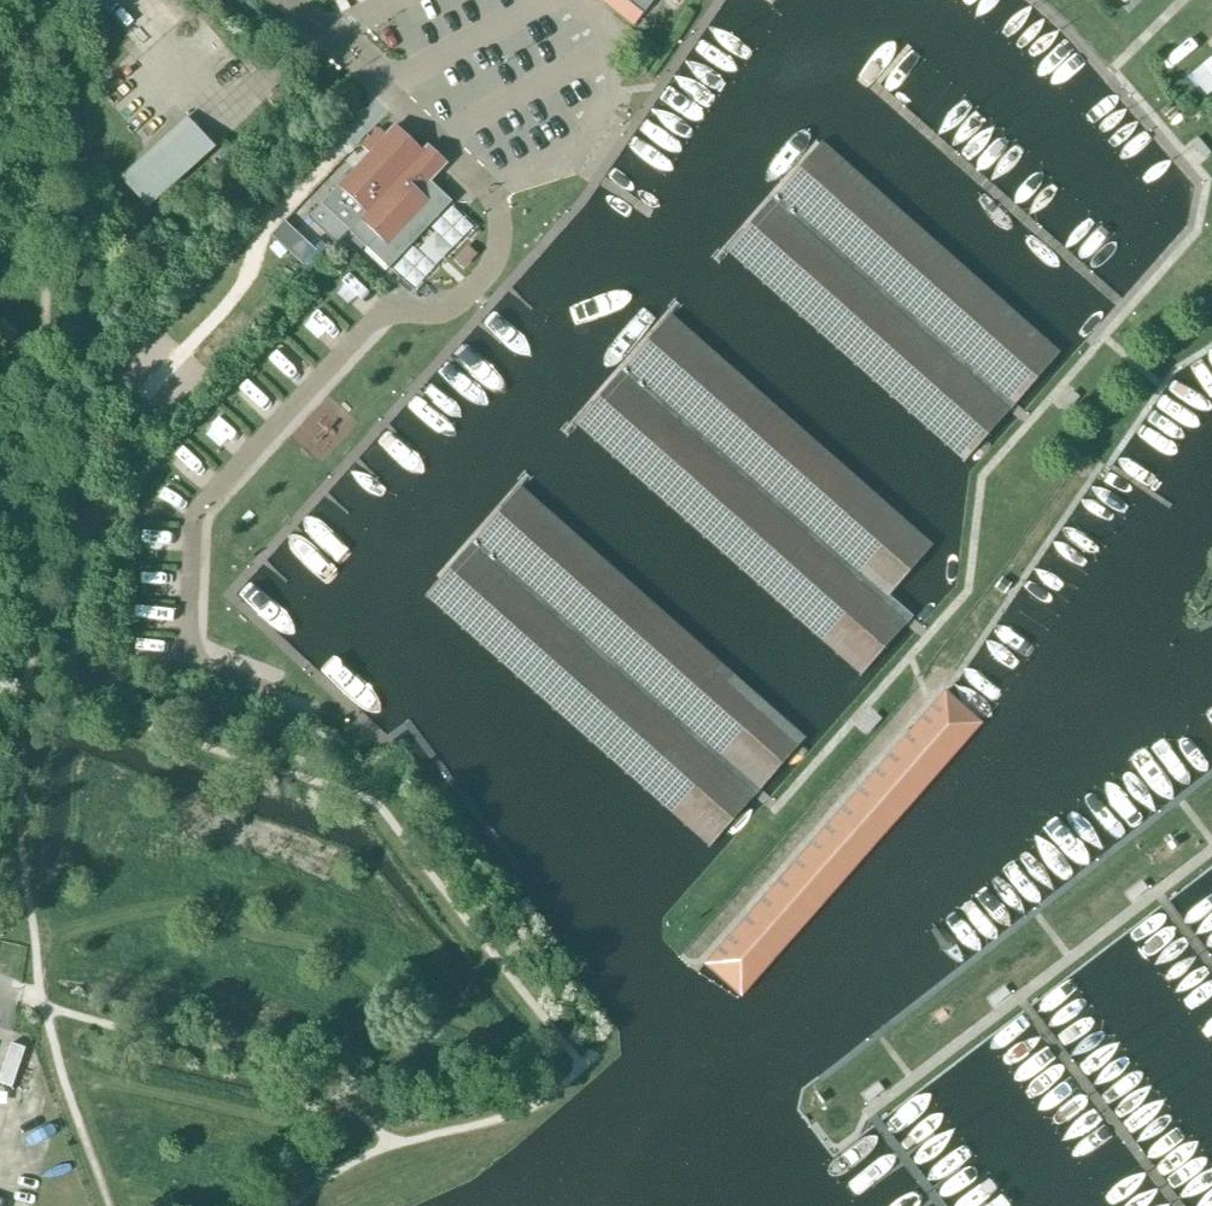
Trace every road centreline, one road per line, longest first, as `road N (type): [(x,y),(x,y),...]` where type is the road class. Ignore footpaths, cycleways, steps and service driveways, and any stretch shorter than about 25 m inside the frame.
road 1 (residential): [(186,645),(189,533),(201,518),(376,329),(435,326),(464,307),(486,279),(495,244),(485,198),(273,0)]

